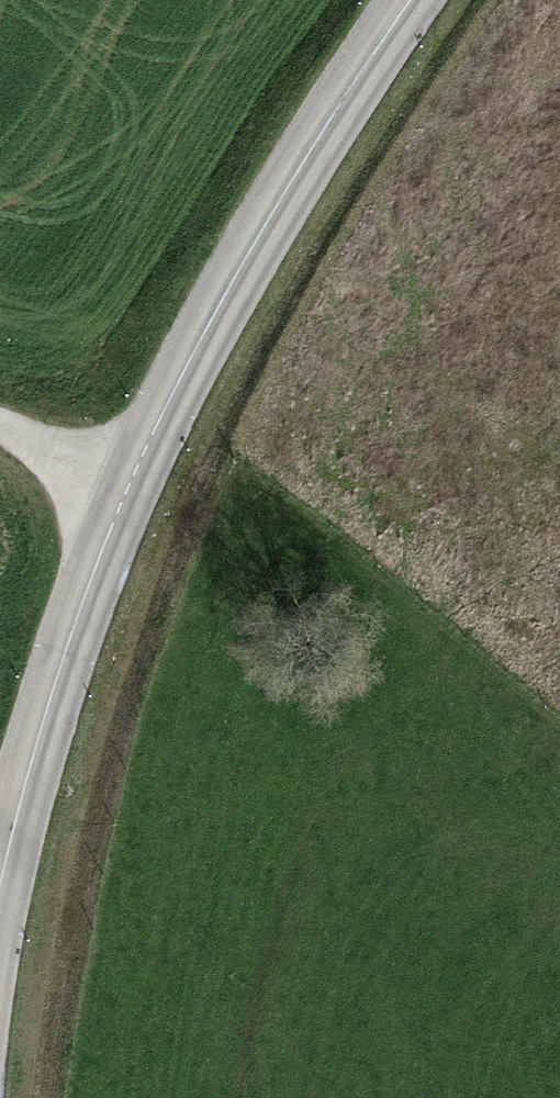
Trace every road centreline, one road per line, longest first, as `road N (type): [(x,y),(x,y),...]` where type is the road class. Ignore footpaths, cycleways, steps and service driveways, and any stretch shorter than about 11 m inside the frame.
road 1 (tertiary): [(0,883),(34,734),(123,503),(231,287),(408,0)]
road 2 (track): [(189,372),(559,653)]
road 3 (track): [(123,503),(0,437)]

